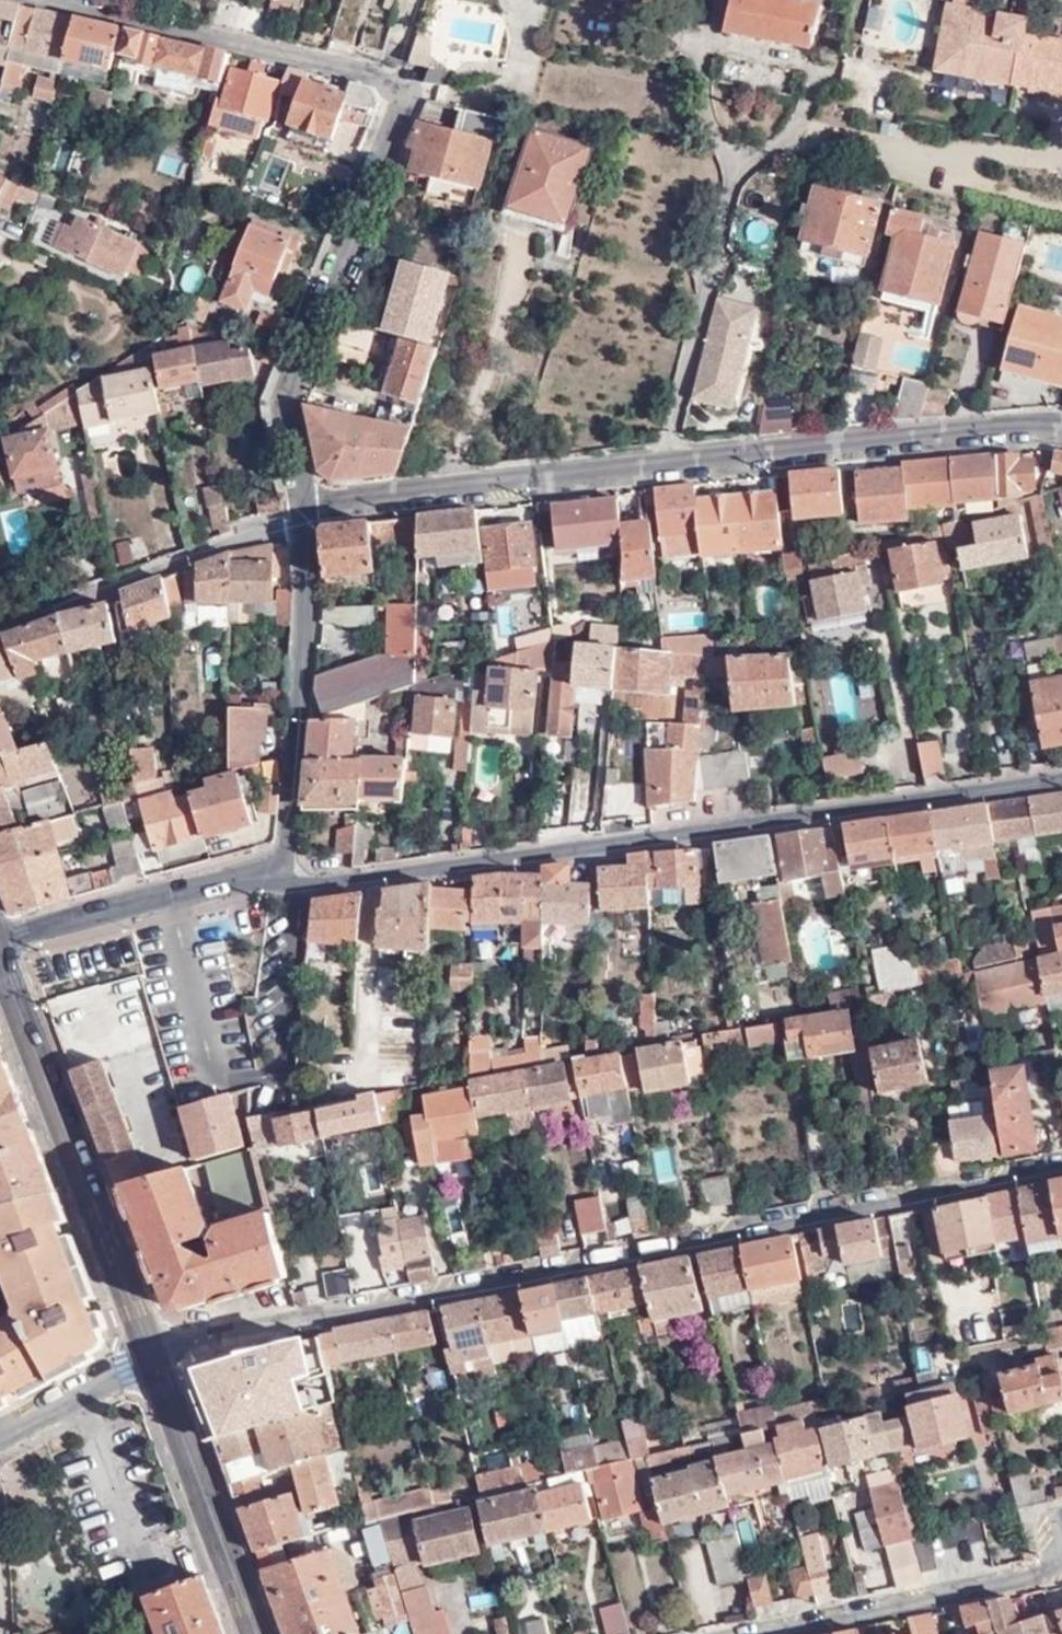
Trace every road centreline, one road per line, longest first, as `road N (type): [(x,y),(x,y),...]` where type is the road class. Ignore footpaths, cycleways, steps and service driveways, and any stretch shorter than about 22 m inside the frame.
road 1 (residential): [(1061,1166),(153,1359)]
road 2 (residential): [(297,507),(277,405),(404,86),(46,0)]
road 3 (tertiary): [(278,888),(1061,778)]
road 4 (tertiary): [(1061,422),(297,507)]
road 5 (secondary): [(0,957),(153,1359)]
road 6 (tertiary): [(278,888),(308,588),(297,507)]
road 7 (residential): [(755,1633),(1061,1569)]
road 8 (secondary): [(153,1359),(255,1633)]
road 9 (residential): [(0,624),(273,528)]
road 10 (tertiary): [(0,943),(278,888)]
road 11 (residential): [(0,1435),(153,1359)]

